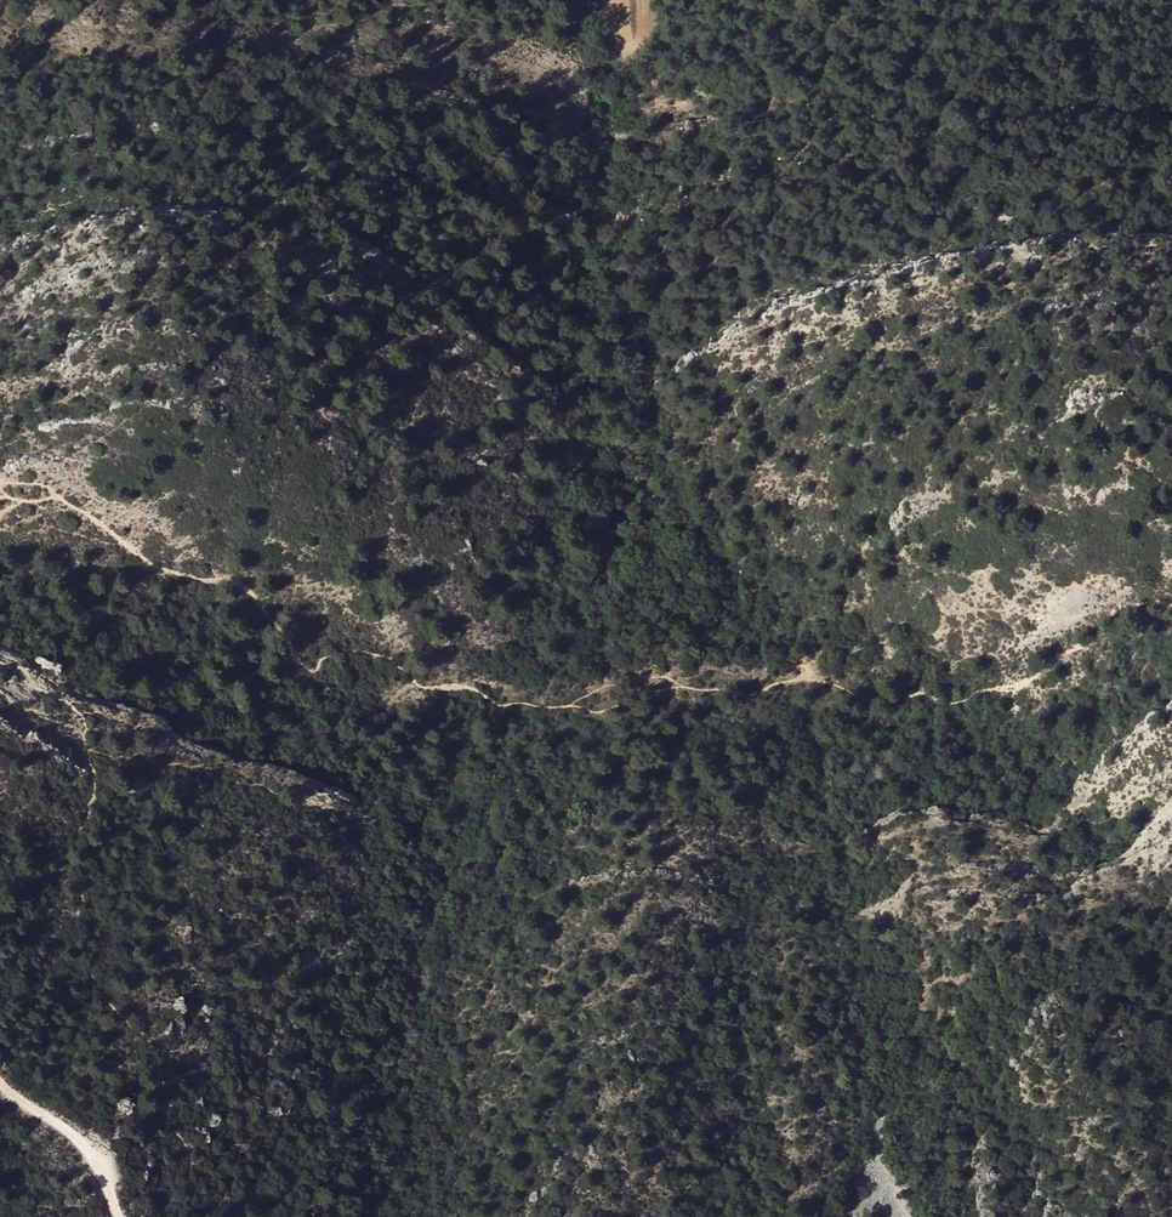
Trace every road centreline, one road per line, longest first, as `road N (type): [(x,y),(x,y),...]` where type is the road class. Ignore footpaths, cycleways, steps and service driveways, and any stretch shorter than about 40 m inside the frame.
road 1 (track): [(0,1088),(88,1151),(118,1216)]

